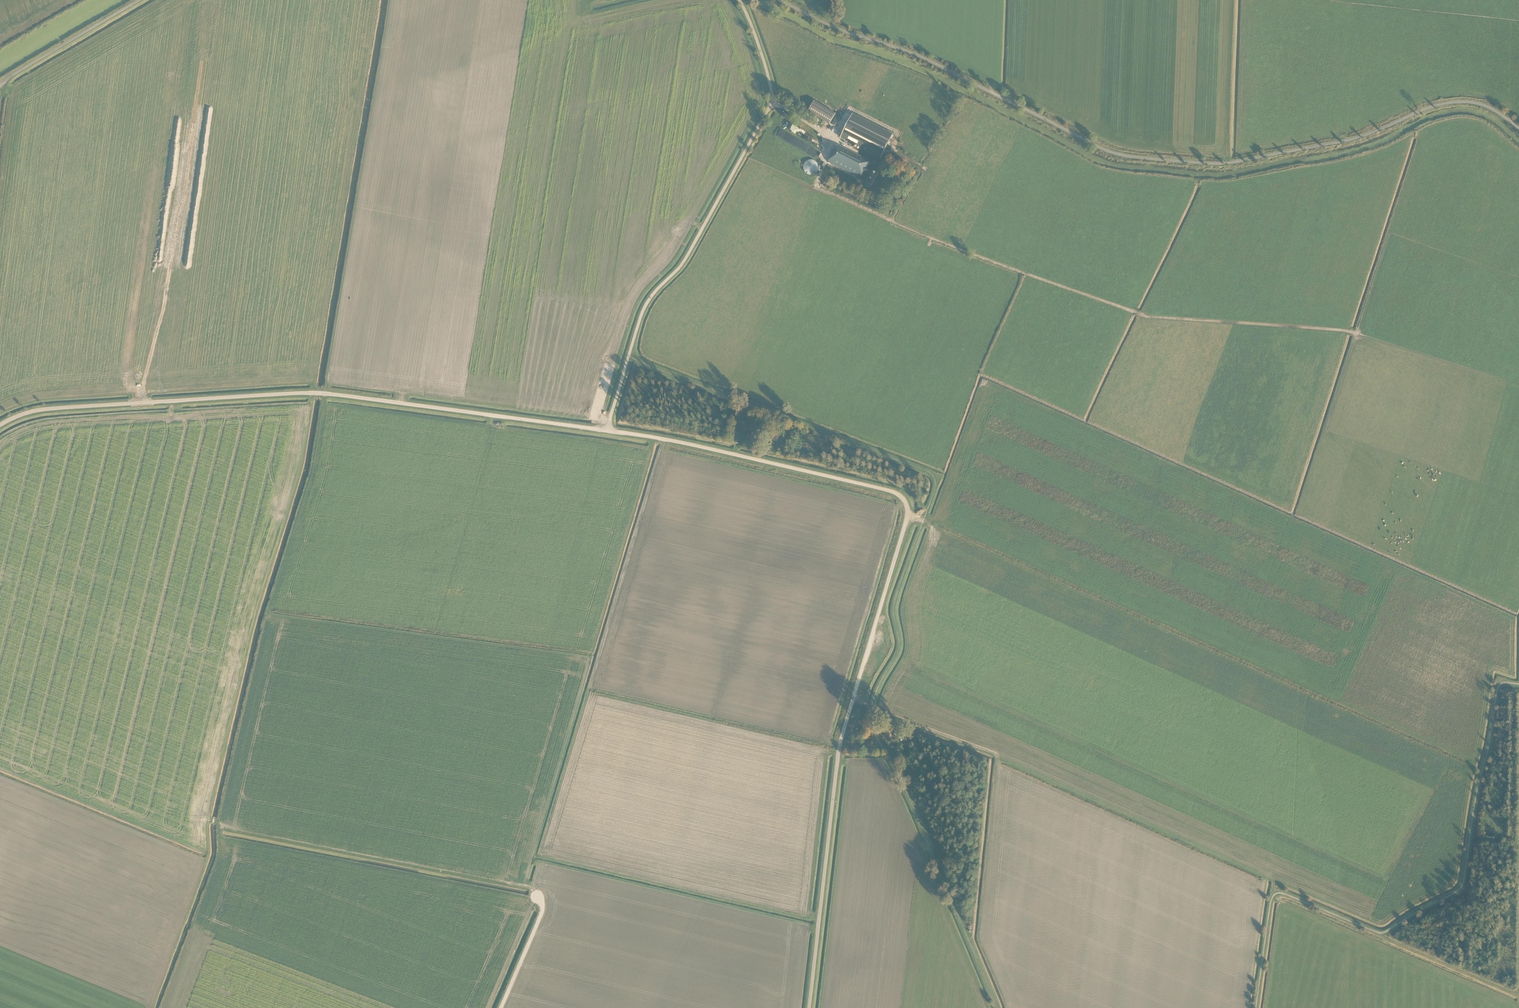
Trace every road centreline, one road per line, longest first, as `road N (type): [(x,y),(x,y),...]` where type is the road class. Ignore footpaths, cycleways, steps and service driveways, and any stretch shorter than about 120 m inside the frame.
road 1 (unclassified): [(810,1007),(837,764),(905,528),(904,501),(891,491),(607,431)]
road 2 (unclassified): [(1518,128),(1490,108),(1460,102),(1351,139),(1233,162),(1126,156),(780,0)]
road 3 (unclassified): [(607,431),(313,393),(39,410),(0,426)]
road 4 (unclassified): [(607,431),(644,309),(685,259),(771,105),(740,0)]
road 5 (unclassified): [(139,0),(0,82)]
road 6 (track): [(1518,996),(1381,933)]

